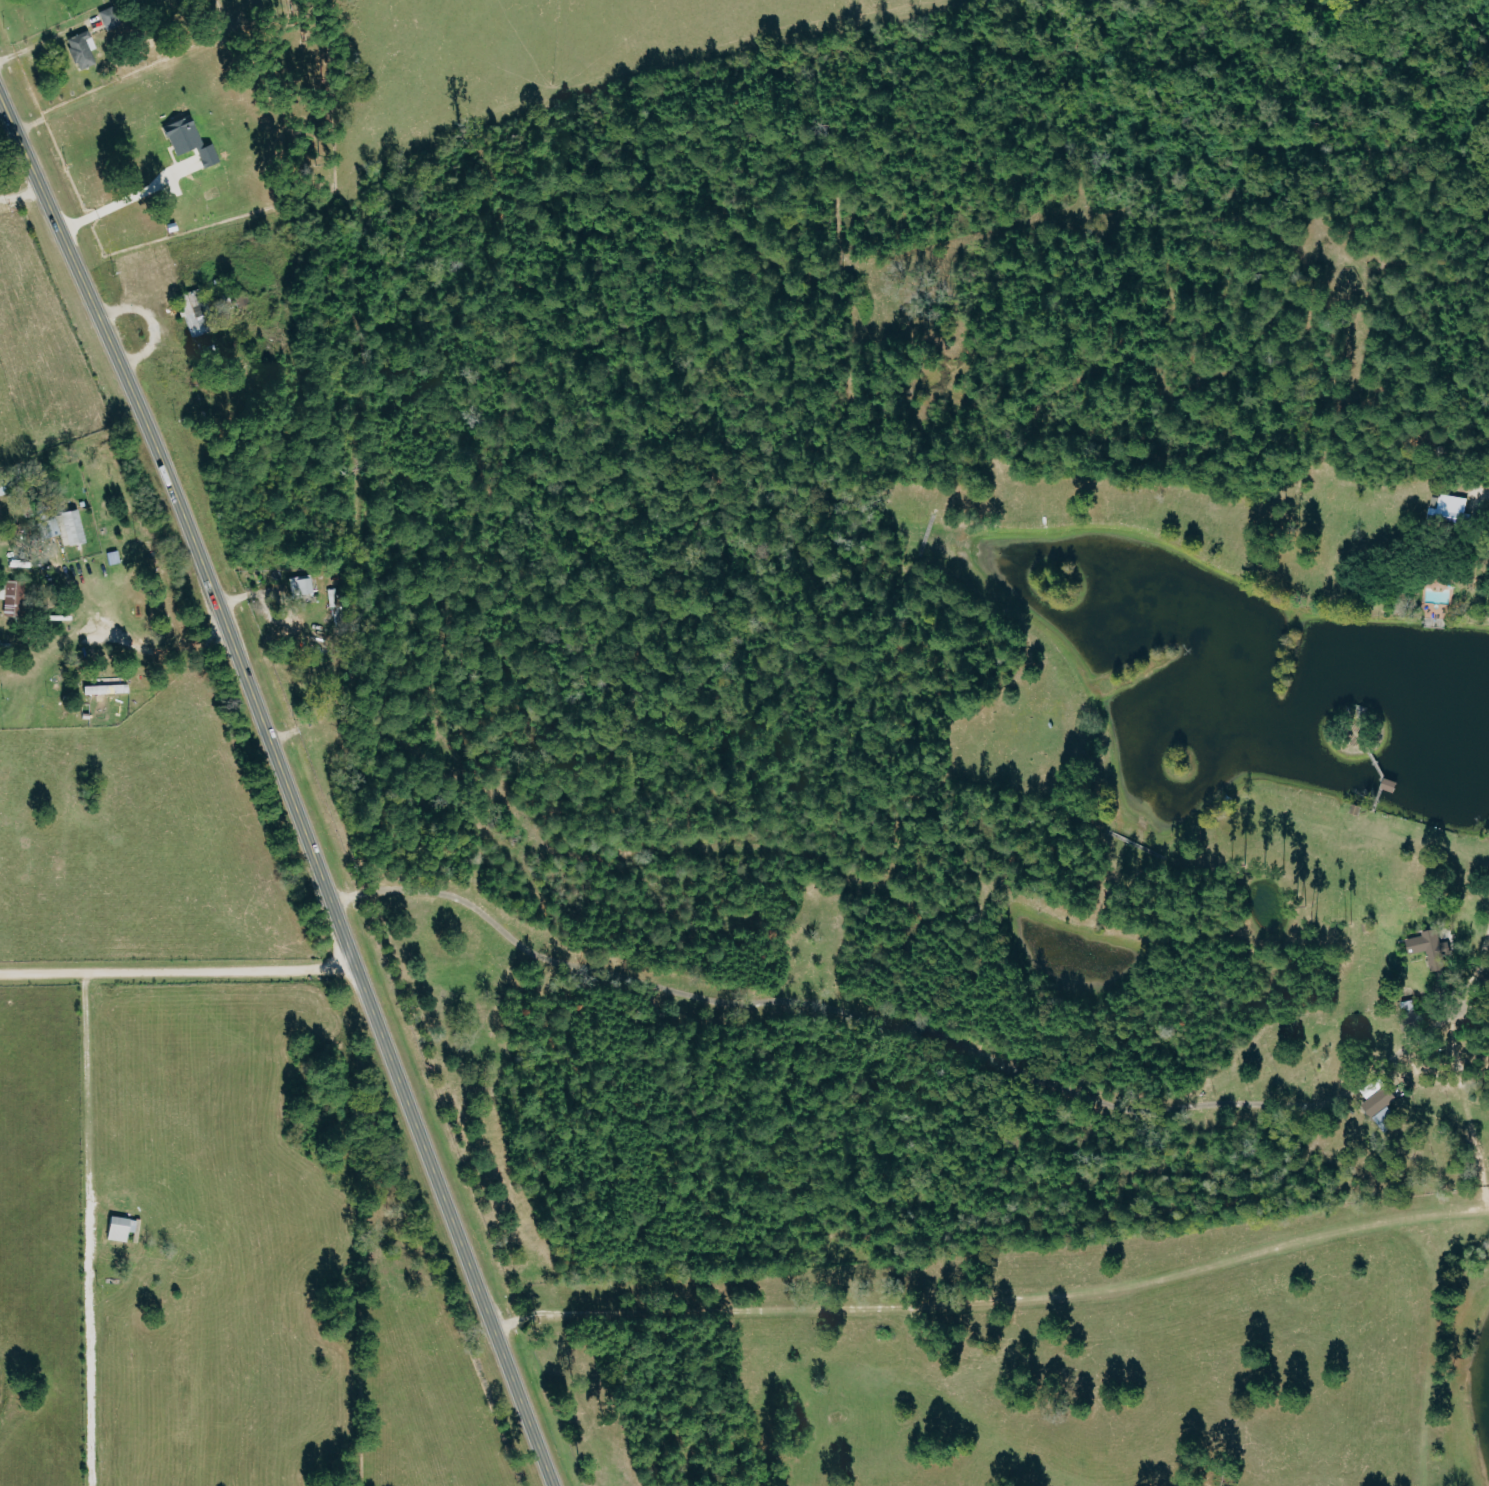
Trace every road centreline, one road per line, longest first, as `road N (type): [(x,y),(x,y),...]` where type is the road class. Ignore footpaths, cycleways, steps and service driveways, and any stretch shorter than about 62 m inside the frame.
road 1 (primary): [(553,1485),(193,546),(0,103)]
road 2 (residential): [(0,973),(302,971),(353,963)]

